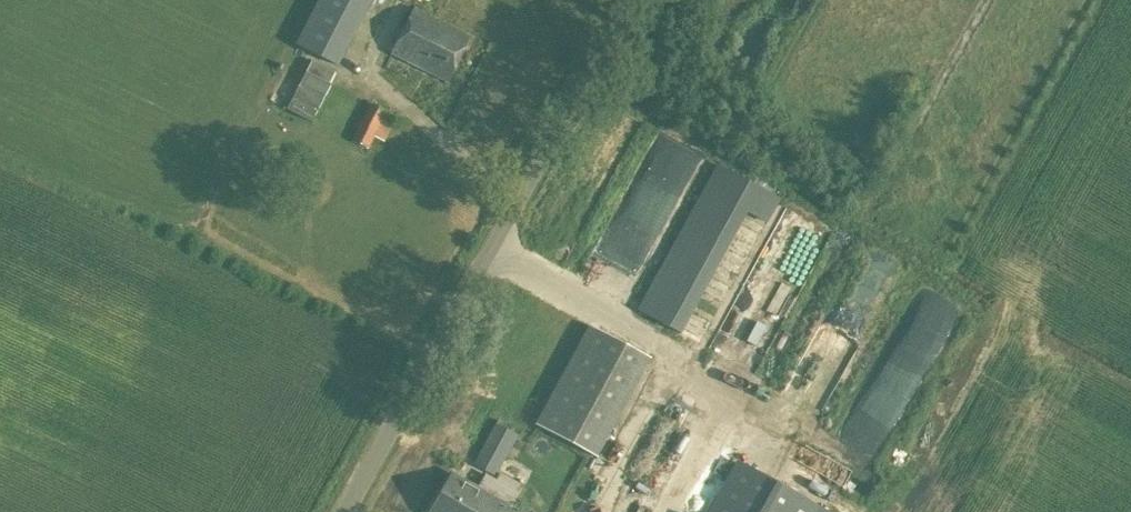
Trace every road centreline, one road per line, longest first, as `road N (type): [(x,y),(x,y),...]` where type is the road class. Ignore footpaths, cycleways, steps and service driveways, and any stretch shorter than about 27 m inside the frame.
road 1 (unclassified): [(339,511),(624,0)]

